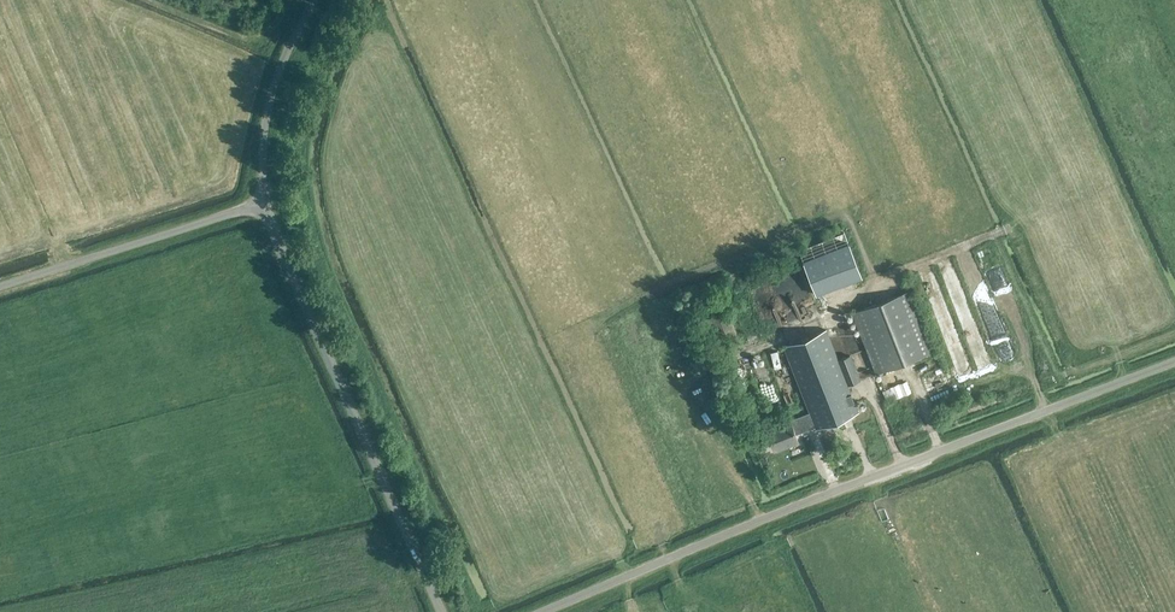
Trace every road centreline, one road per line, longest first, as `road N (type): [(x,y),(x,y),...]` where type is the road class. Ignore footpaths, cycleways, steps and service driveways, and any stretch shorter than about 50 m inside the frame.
road 1 (unclassified): [(541,611),(1174,361)]
road 2 (unclassified): [(442,611),(265,202)]
road 3 (unclassified): [(0,282),(265,202)]
road 4 (unclassified): [(265,202),(267,111),(313,0)]

